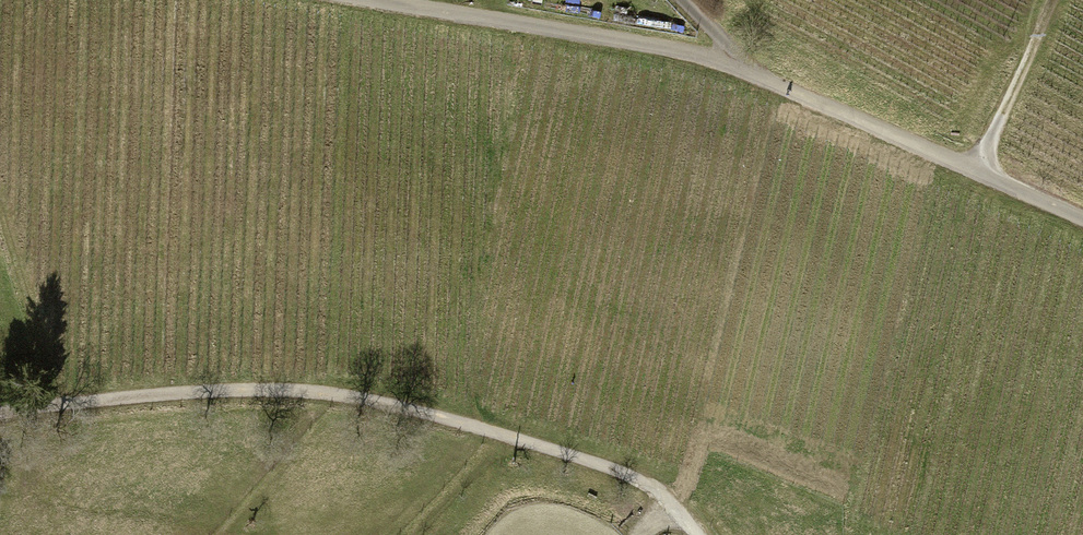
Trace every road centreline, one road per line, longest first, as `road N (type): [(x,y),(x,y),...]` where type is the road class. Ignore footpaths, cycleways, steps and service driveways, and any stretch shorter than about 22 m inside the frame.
road 1 (track): [(1082,215),(738,62),(355,0)]
road 2 (track): [(696,534),(634,471),(396,395),(265,379),(53,396),(0,408)]
road 3 (track): [(984,168),(1059,0)]

